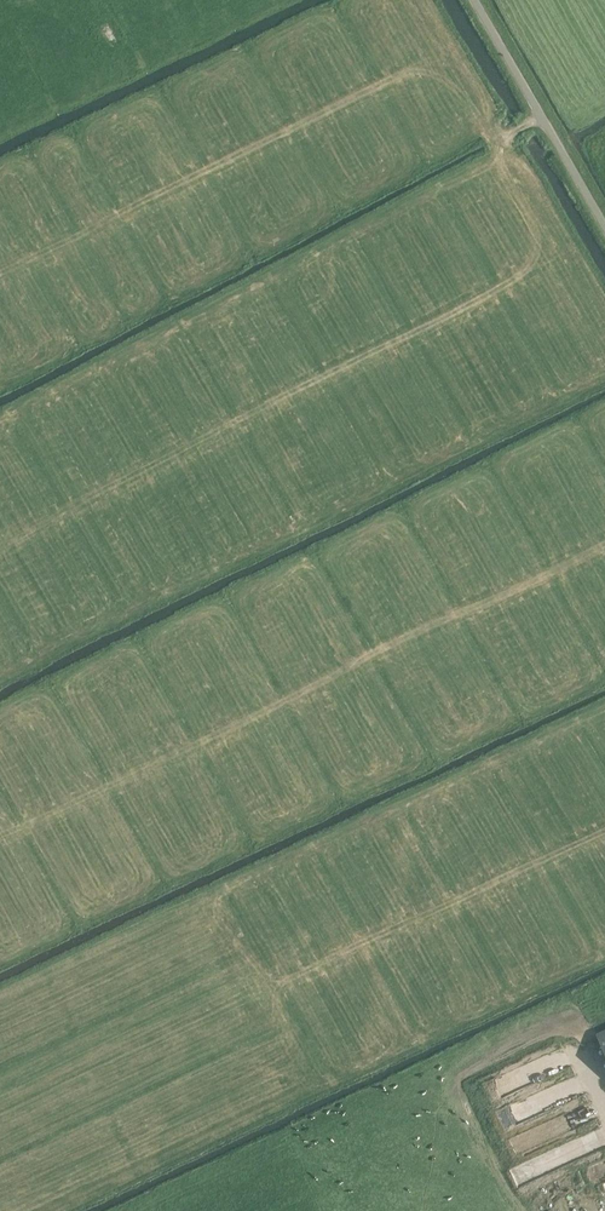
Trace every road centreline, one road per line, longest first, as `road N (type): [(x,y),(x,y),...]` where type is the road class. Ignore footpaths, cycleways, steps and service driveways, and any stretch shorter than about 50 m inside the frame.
road 1 (unclassified): [(604,226),(474,0)]

